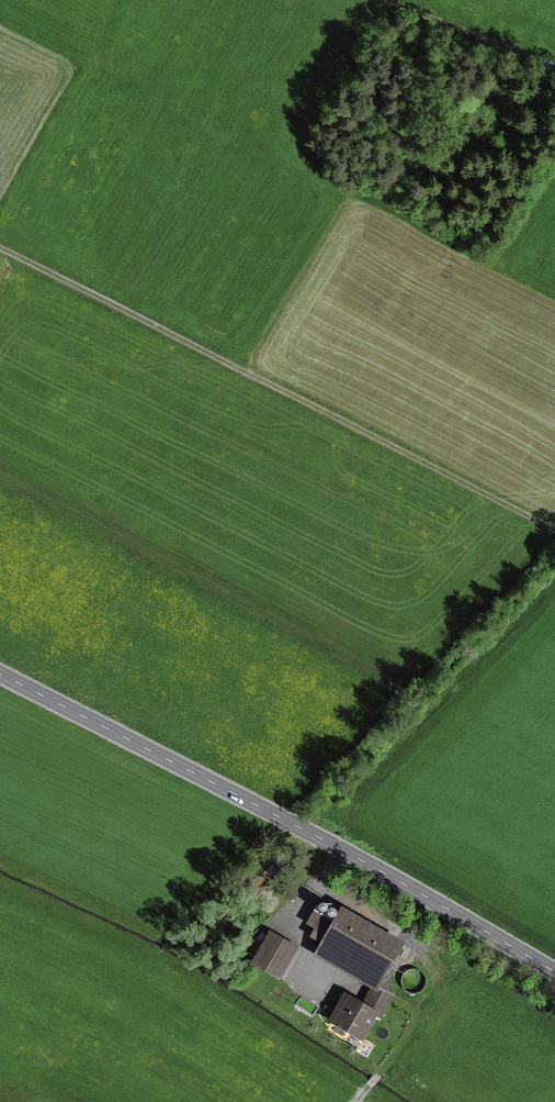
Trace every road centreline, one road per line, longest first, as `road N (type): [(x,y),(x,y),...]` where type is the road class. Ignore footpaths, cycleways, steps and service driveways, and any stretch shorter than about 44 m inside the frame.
road 1 (secondary): [(554,966),(316,830),(0,669)]
road 2 (track): [(0,244),(554,524)]
road 3 (track): [(346,847),(318,884),(422,945),(449,979),(382,1072)]
road 4 (track): [(395,0),(554,63)]

